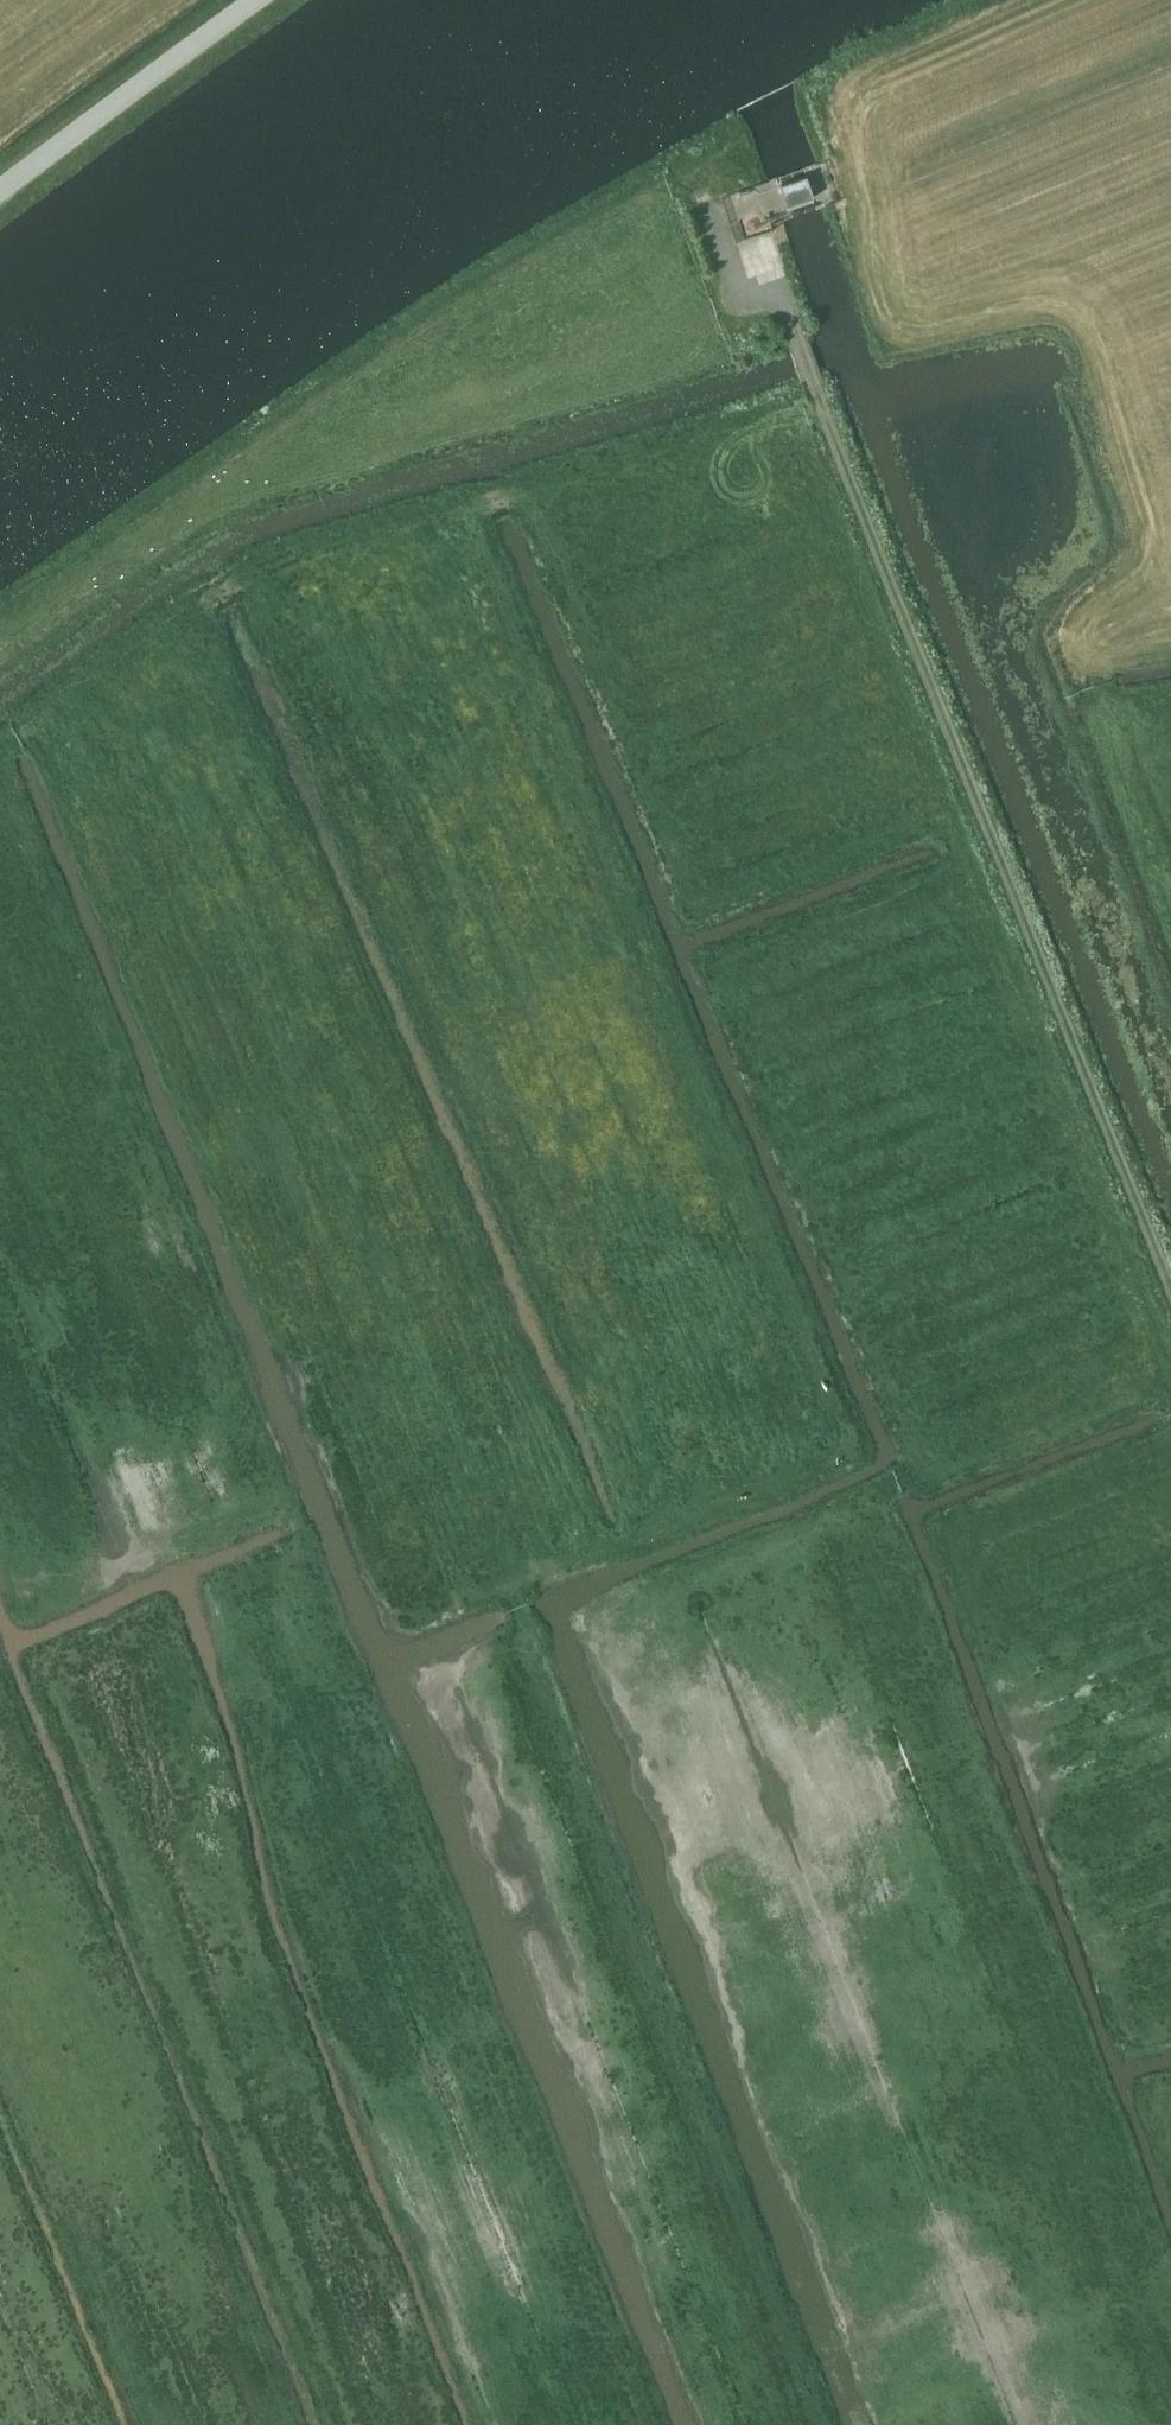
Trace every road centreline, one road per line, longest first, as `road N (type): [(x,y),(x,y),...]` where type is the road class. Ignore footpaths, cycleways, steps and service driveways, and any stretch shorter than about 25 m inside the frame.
road 1 (track): [(1026,0),(867,76),(848,97),(874,281),(890,312),(916,327),(941,319),(947,297),(918,264)]
road 2 (unclassified): [(0,188),(263,0)]

